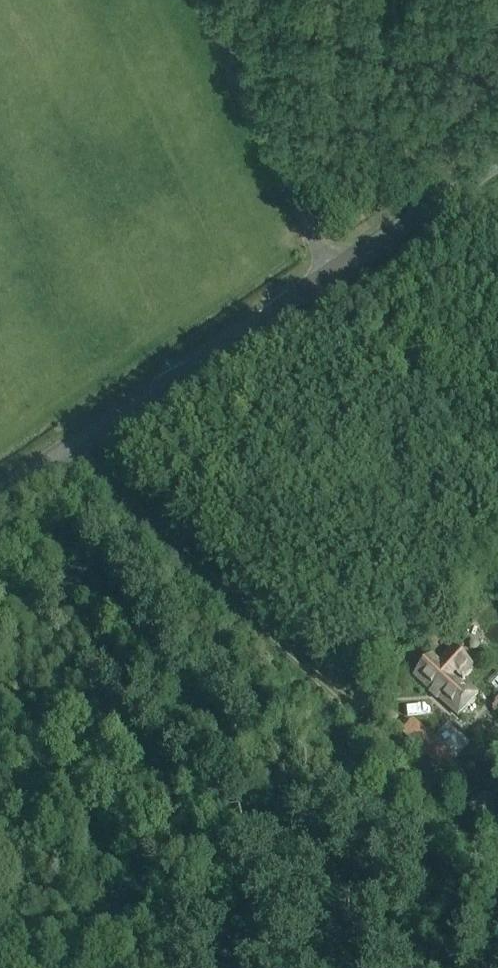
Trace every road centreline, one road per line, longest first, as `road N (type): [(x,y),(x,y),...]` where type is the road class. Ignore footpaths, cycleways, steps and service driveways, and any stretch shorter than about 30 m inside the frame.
road 1 (tertiary): [(0,494),(497,157)]
road 2 (track): [(0,685),(171,861),(230,967)]

